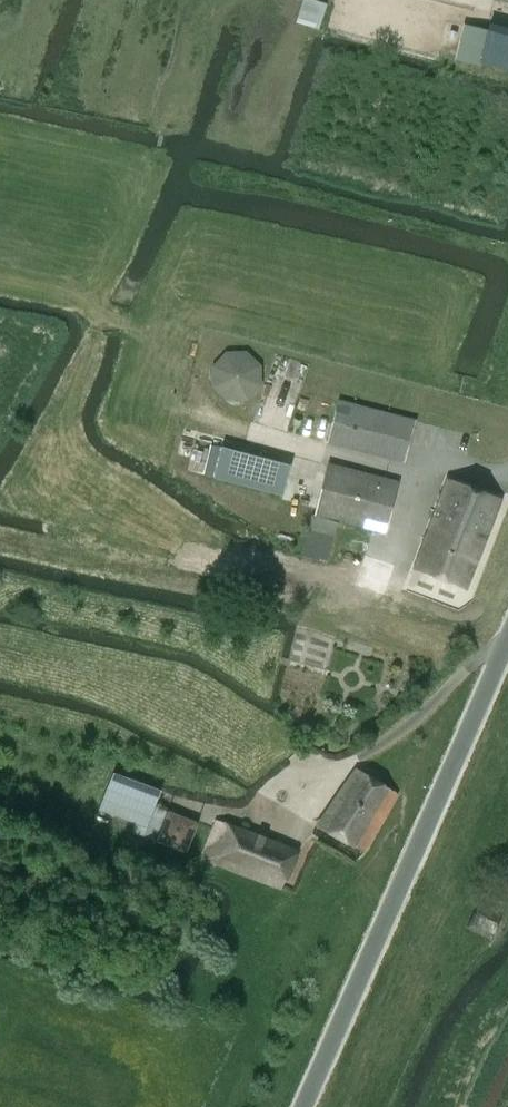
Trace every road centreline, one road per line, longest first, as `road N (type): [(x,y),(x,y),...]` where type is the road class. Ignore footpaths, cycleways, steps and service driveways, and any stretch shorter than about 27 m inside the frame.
road 1 (unclassified): [(301,1106),(507,640)]
road 2 (track): [(458,1106),(507,998)]

